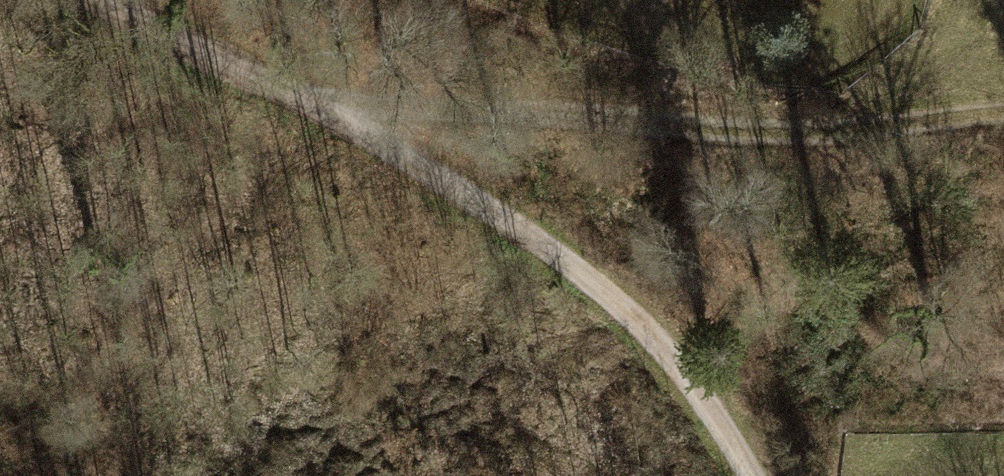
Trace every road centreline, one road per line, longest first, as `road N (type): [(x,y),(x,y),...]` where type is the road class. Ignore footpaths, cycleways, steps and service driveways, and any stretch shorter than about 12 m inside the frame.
road 1 (track): [(103,0),(272,102),(528,232),(670,342),(750,475)]
road 2 (track): [(272,102),(450,90),(866,136),(1003,115)]

